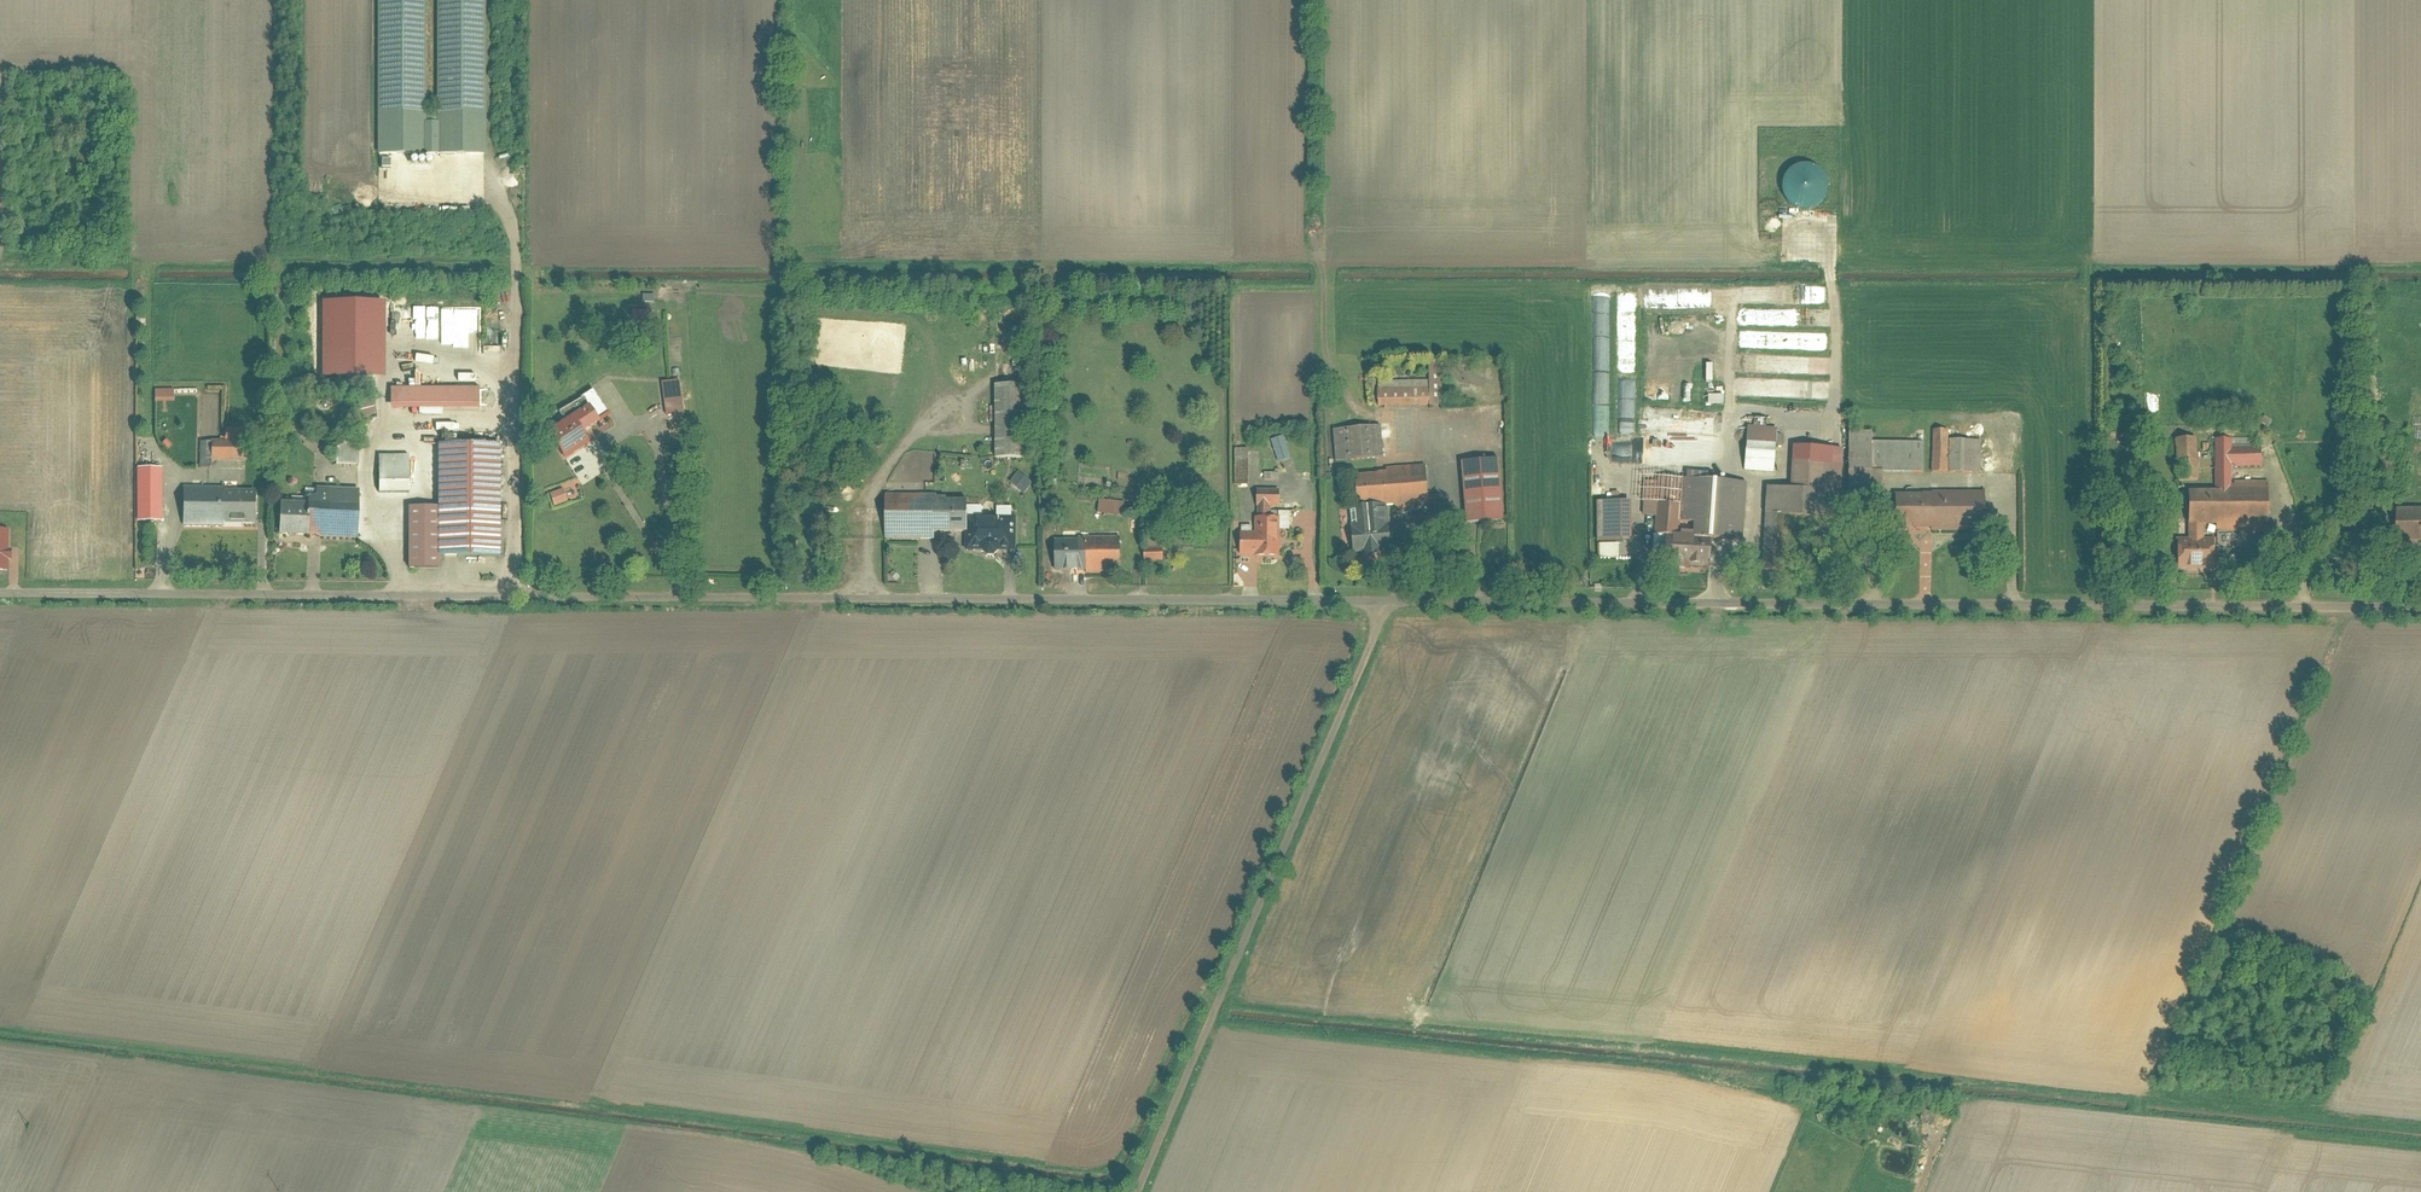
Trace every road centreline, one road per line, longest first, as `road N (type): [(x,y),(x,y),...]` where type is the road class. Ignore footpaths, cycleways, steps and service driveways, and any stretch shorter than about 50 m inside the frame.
road 1 (unclassified): [(0,592),(1369,596)]
road 2 (unclassified): [(1369,596),(2420,600)]
road 3 (unclassified): [(1369,596),(1126,1191)]
road 4 (track): [(2086,597),(2076,262)]
road 5 (track): [(500,591),(505,275)]

